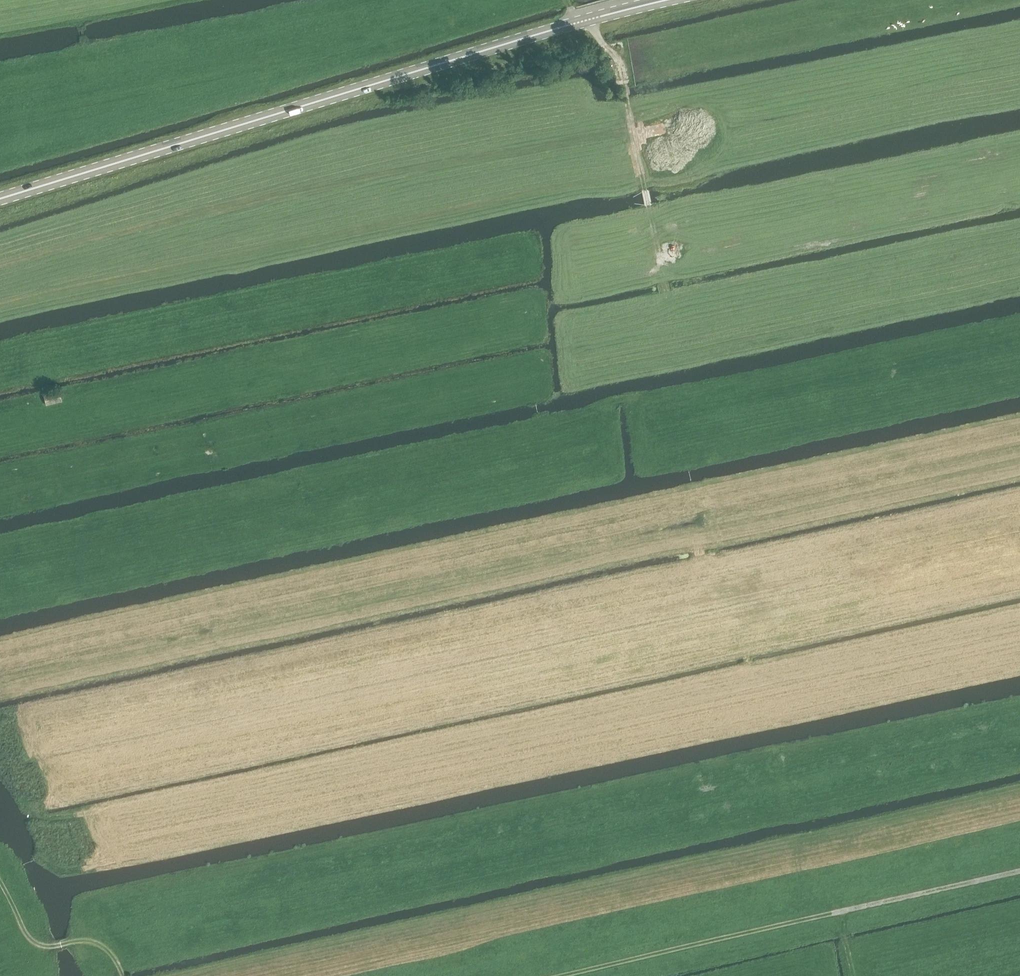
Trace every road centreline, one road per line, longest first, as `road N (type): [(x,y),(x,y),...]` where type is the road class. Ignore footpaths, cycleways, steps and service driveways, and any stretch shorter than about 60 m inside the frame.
road 1 (secondary): [(0,198),(578,23),(687,0)]
road 2 (track): [(561,975),(1019,868)]
road 3 (track): [(667,308),(621,57),(568,0)]

